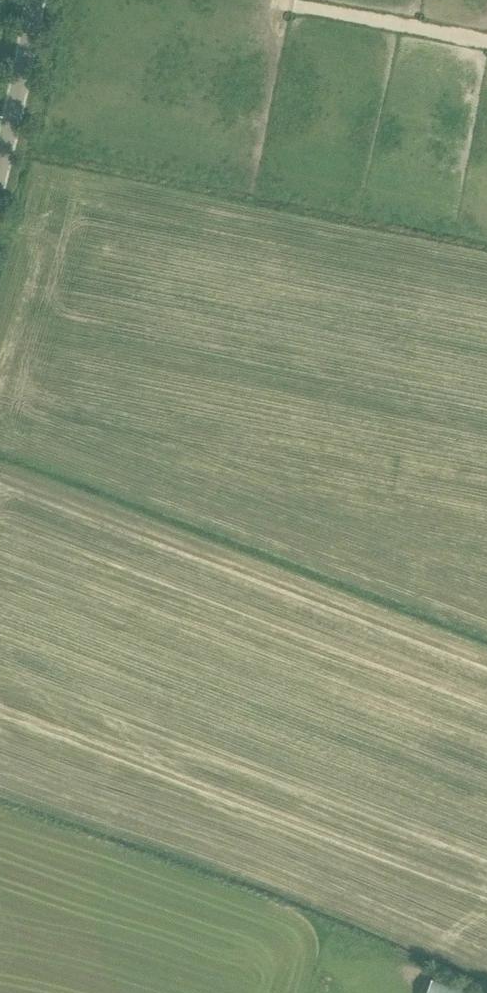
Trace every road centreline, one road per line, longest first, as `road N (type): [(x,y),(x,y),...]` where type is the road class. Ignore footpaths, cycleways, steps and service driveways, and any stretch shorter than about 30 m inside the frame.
road 1 (tertiary): [(0,173),(35,0)]

